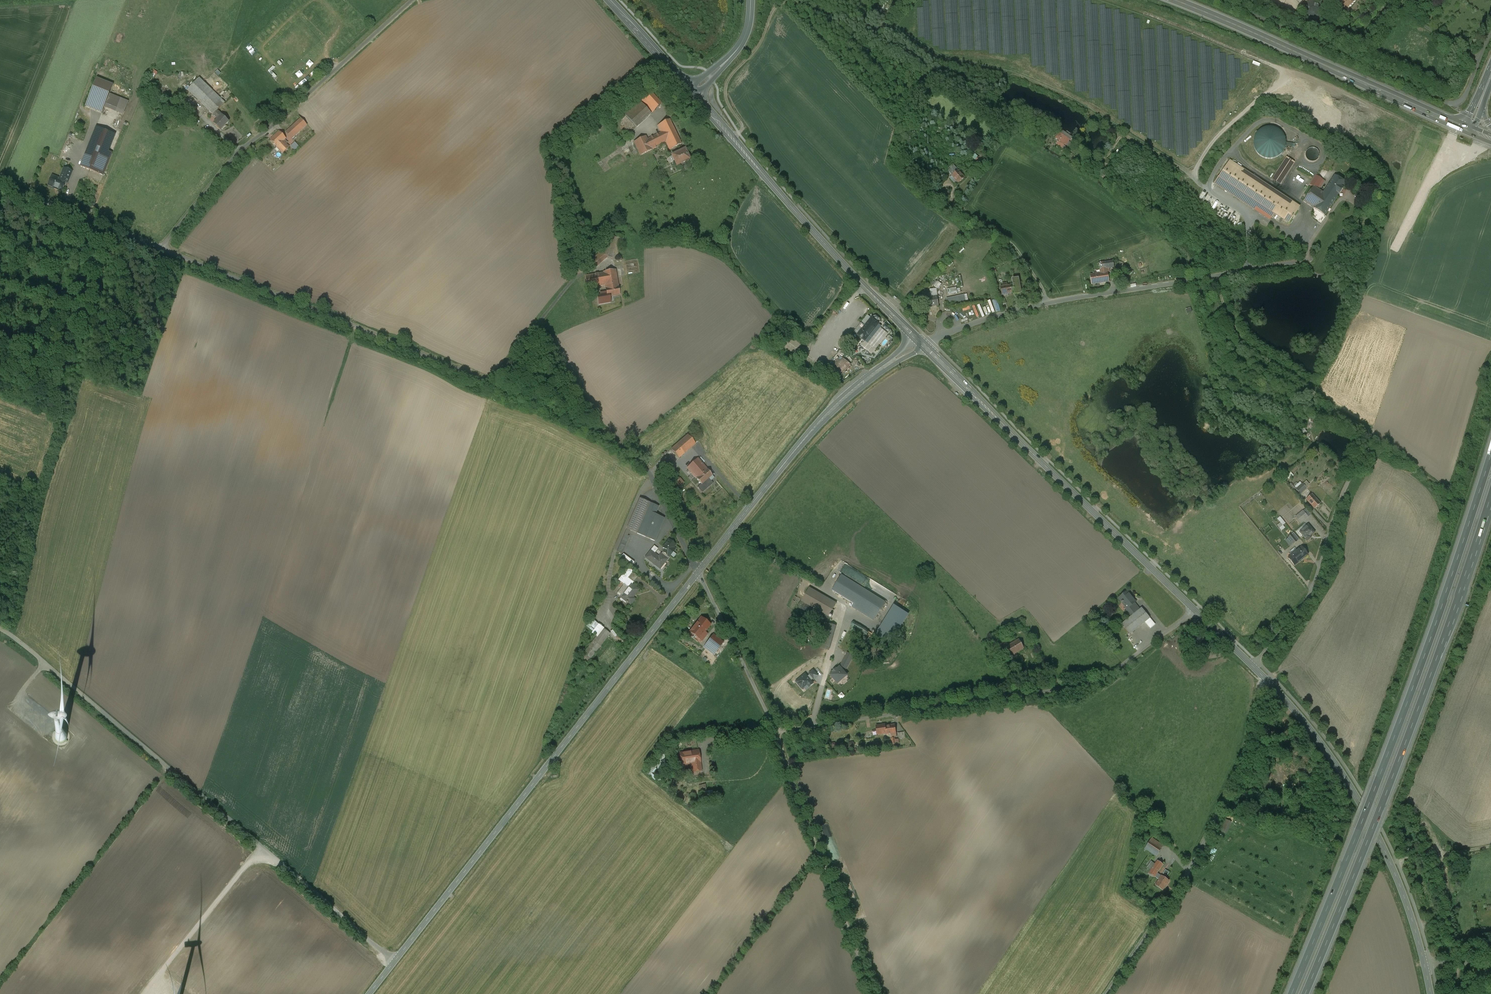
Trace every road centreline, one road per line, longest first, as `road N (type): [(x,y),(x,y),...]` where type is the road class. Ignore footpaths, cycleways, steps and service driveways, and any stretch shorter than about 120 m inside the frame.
road 1 (unclassified): [(160,245),(525,393),(623,446),(649,468),(701,569)]
road 2 (motorway): [(1490,461),(1443,608),(1292,993)]
road 3 (secondary): [(369,993),(701,569)]
road 4 (motorway): [(1305,993),(1409,737),(1490,494)]
road 5 (track): [(0,628),(395,961)]
road 6 (unclassified): [(1195,611),(1093,683),(777,729)]
road 7 (unclassified): [(922,344),(1037,306),(1308,258)]
road 8 (secondary): [(1195,611),(922,344)]
road 9 (secondary): [(1430,993),(1412,919),(1370,815),(1263,676)]
road 10 (unclassified): [(1263,676),(1240,769),(1181,884),(1107,993)]
road 11 (unclassified): [(413,0),(240,150),(160,245)]
road 12 (secondary): [(922,344),(693,93)]
road 13 (unclassified): [(1490,31),(1464,97),(1448,102),(1221,0)]
road 14 (secondary): [(701,569),(822,420),(922,344)]
road 15 (primary): [(1462,126),(1175,0)]
road 16 (unclassified): [(777,729),(876,993)]
road 17 (track): [(733,139),(743,129),(727,102),(729,78),(779,5),(880,26)]
road 18 (track): [(1216,276),(1248,348),(1372,432),(1362,457)]
road 19 (unclassified): [(1253,666),(1316,580),(1362,457)]
road 20 (track): [(263,849),(145,993)]
road 21 (unclassified): [(701,569),(777,729)]
road 22 (unclassified): [(0,183),(160,245)]
road 23 (track): [(1049,303),(1008,241),(977,226),(955,198)]
road 24 (track): [(1107,156),(1128,136),(1209,189)]
road 25 (tertiary): [(693,93),(609,0)]

